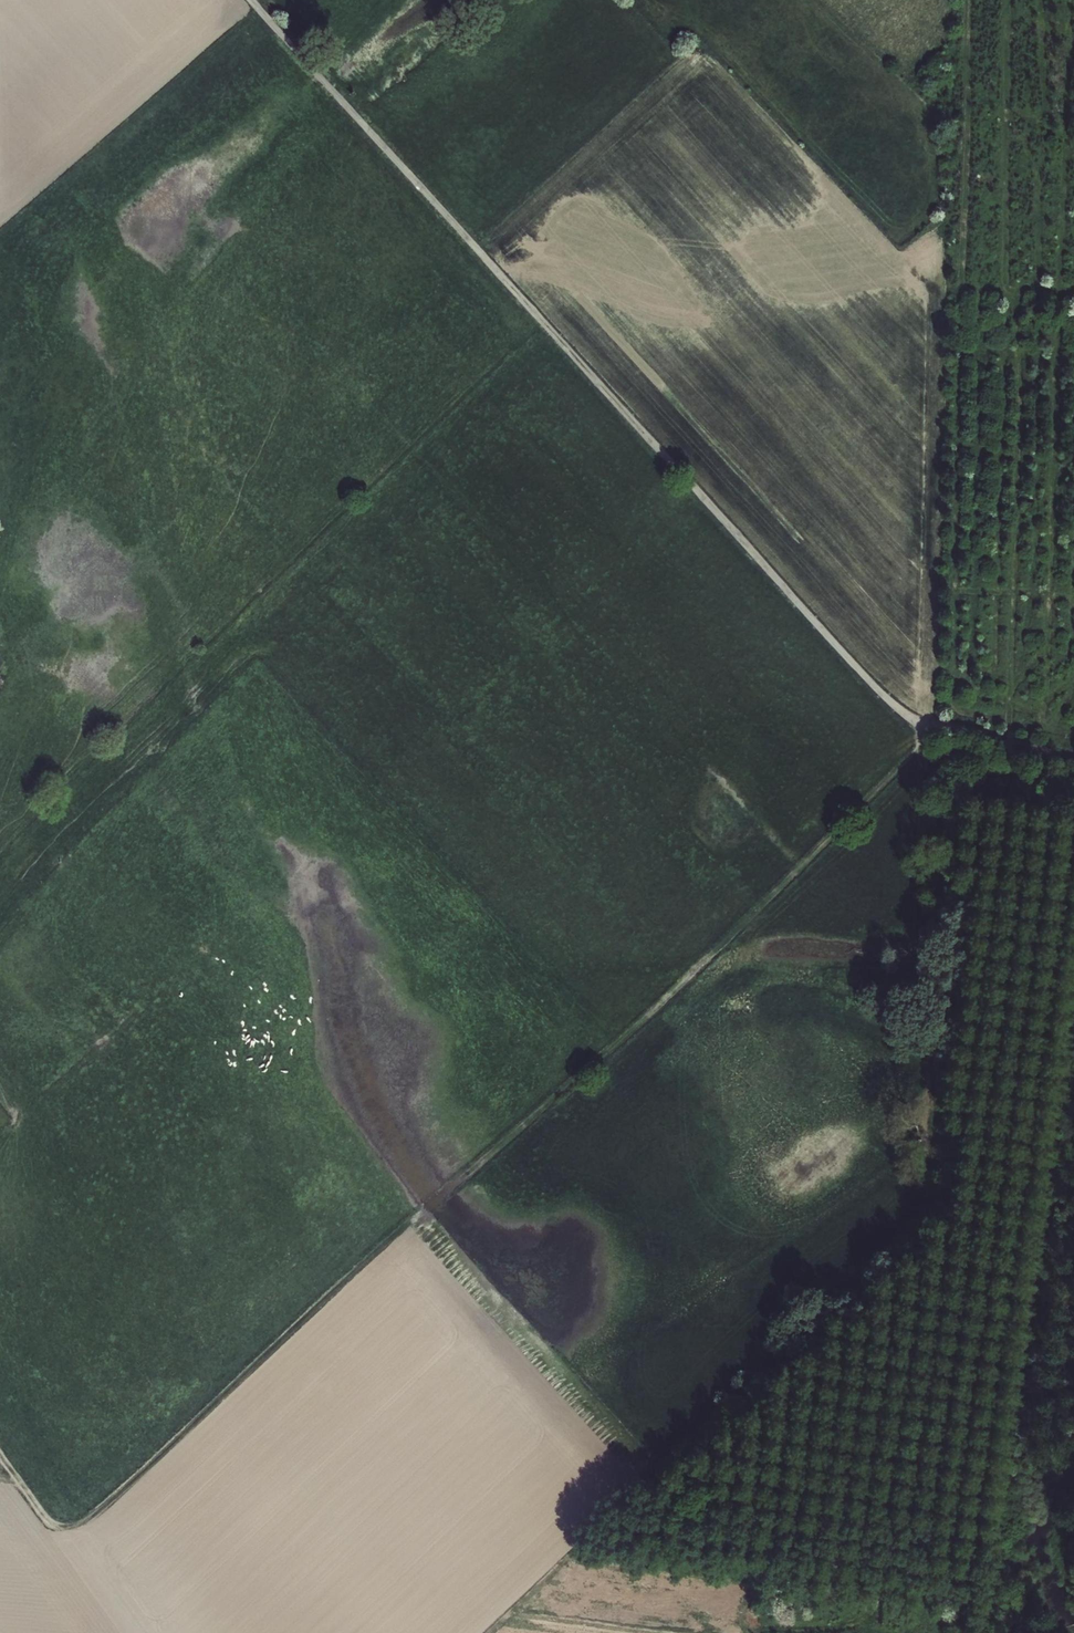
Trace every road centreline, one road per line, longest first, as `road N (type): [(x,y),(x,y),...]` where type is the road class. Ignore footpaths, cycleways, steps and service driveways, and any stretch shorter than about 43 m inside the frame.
road 1 (track): [(919,732),(870,796),(682,983),(256,1366),(150,1473),(74,1528),(51,1526),(13,1476)]
road 2 (track): [(919,732),(249,0)]
road 3 (track): [(1073,760),(967,729),(919,732)]

